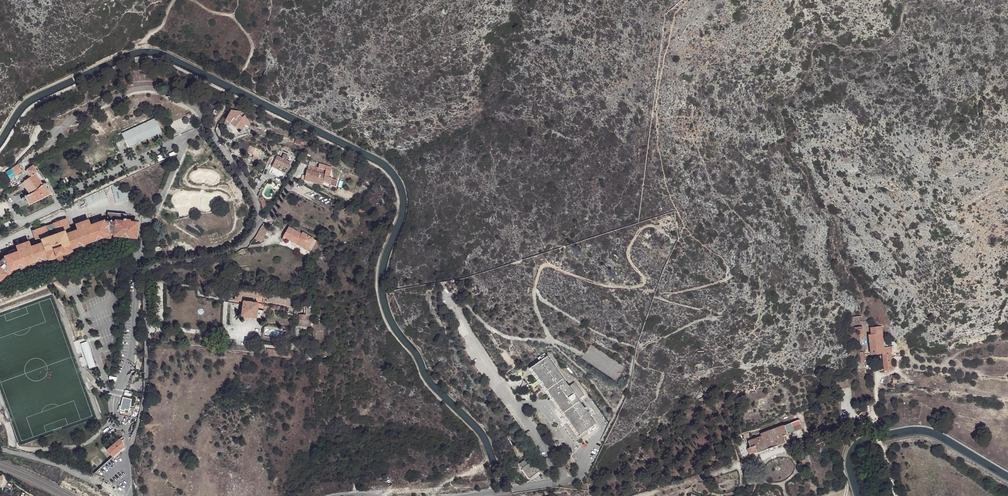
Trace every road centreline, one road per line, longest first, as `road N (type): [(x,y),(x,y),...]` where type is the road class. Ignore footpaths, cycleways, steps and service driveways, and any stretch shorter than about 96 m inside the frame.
road 1 (residential): [(217,118),(213,139),(254,198),(257,229),(225,255),(146,272),(146,383),(127,457),(131,495)]
road 2 (track): [(549,340),(534,301),(542,268),(636,288),(644,282),(629,259),(636,235),(656,226),(667,233)]
road 3 (track): [(847,392),(852,430),(792,449),(797,471),(784,483),(742,485),(725,495)]
road 4 (track): [(72,75),(146,43),(176,0)]

